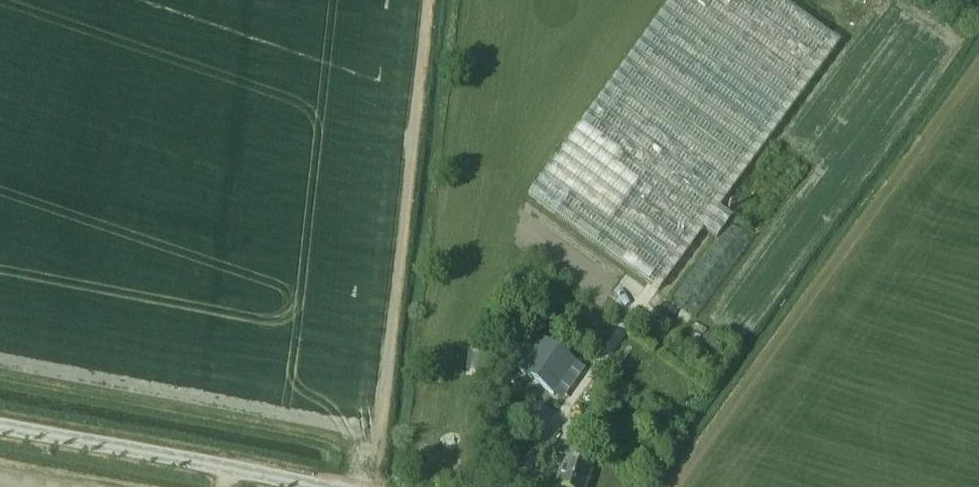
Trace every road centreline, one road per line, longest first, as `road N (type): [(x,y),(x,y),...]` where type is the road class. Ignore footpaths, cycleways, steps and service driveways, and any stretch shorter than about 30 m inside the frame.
road 1 (tertiary): [(304,486),(0,429)]

